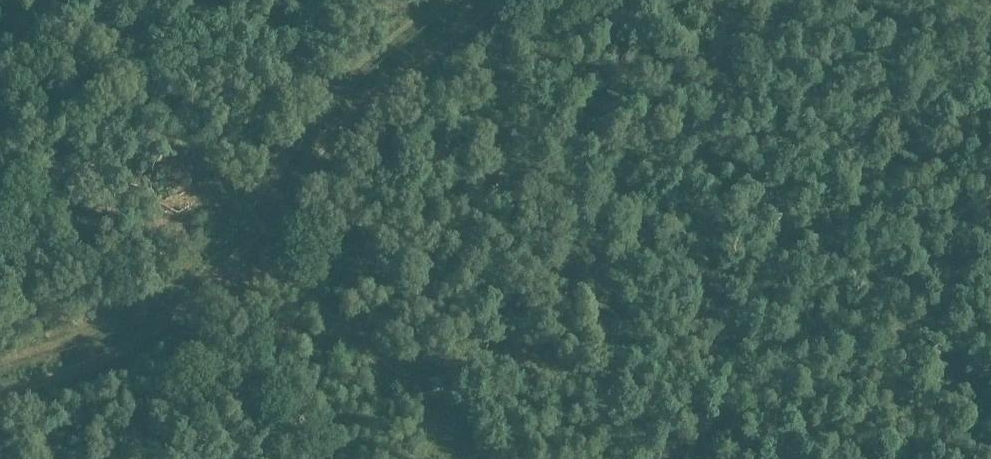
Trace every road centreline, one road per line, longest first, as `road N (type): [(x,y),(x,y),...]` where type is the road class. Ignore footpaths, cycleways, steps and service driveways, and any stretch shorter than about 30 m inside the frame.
road 1 (track): [(0,390),(124,348),(199,297),(242,247),(379,352),(537,362),(577,375),(610,400)]
road 2 (track): [(242,247),(328,137),(492,0)]

